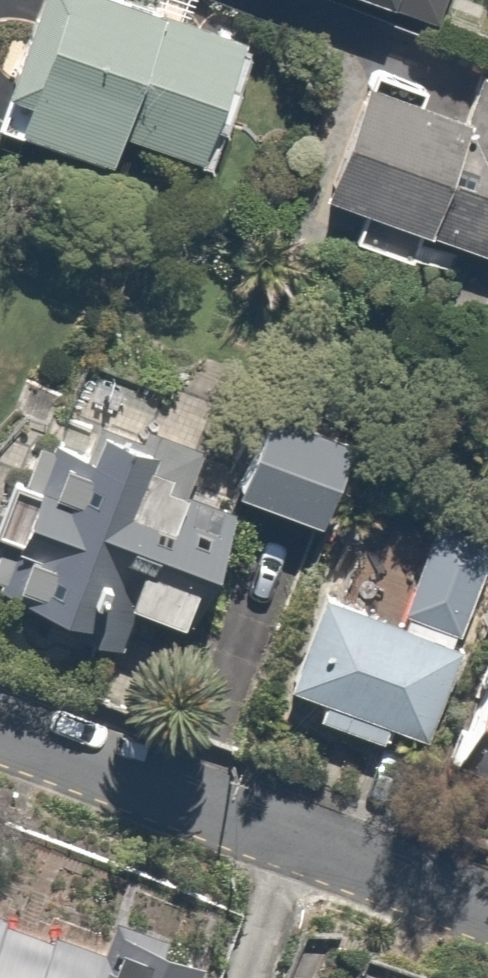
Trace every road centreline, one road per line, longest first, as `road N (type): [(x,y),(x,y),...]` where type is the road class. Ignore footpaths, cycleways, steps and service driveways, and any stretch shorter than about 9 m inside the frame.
road 1 (residential): [(0,735),(487,918)]

